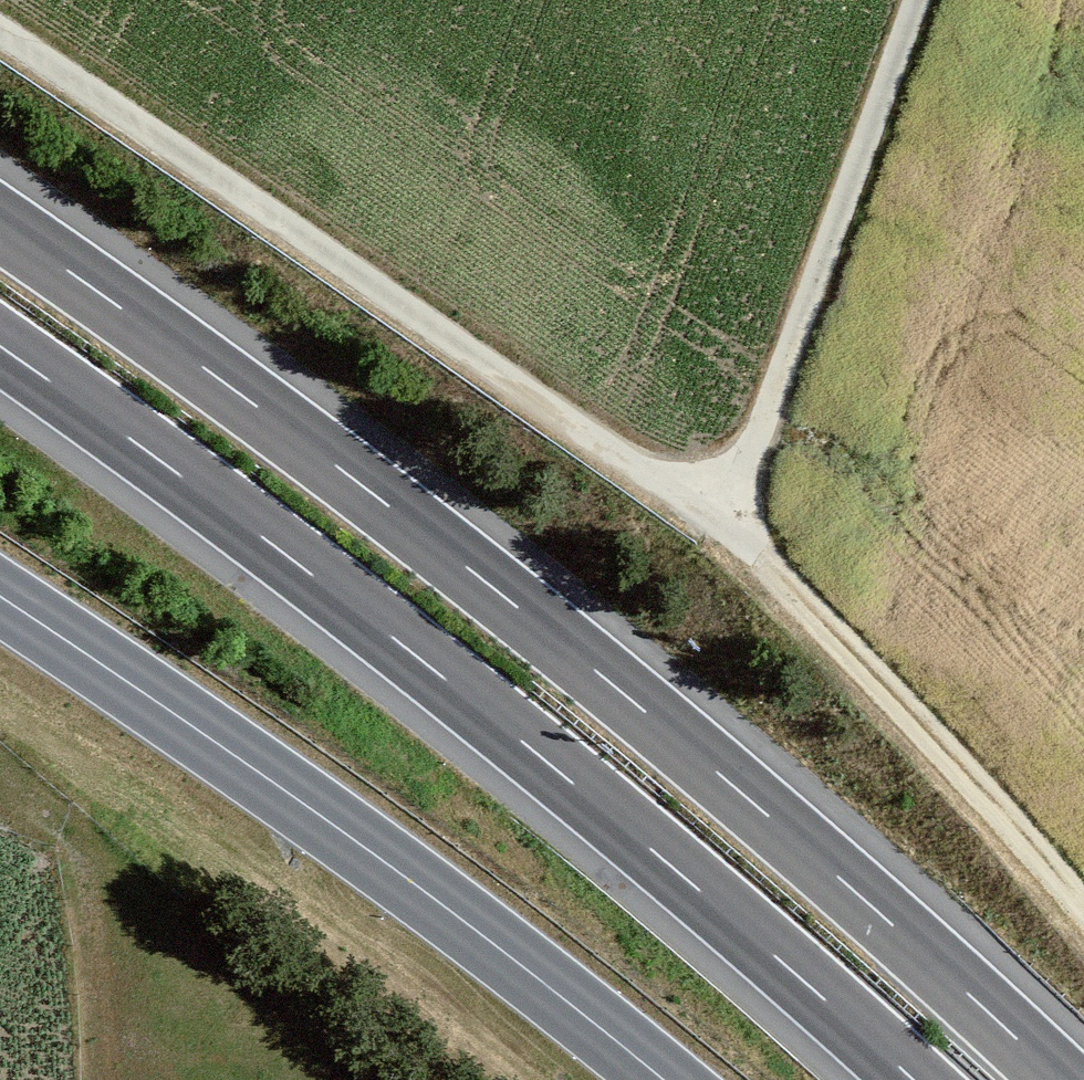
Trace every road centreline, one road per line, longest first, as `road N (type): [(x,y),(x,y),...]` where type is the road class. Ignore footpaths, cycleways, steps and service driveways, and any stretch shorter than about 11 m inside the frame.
road 1 (motorway): [(1061,1079),(864,899),(489,585),(0,224)]
road 2 (motorway): [(0,346),(420,659),(913,1079)]
road 3 (track): [(0,33),(725,523)]
road 4 (secondary): [(0,597),(413,883),(663,1079)]
road 5 (track): [(725,523),(919,0)]
road 6 (track): [(725,523),(1083,910)]

